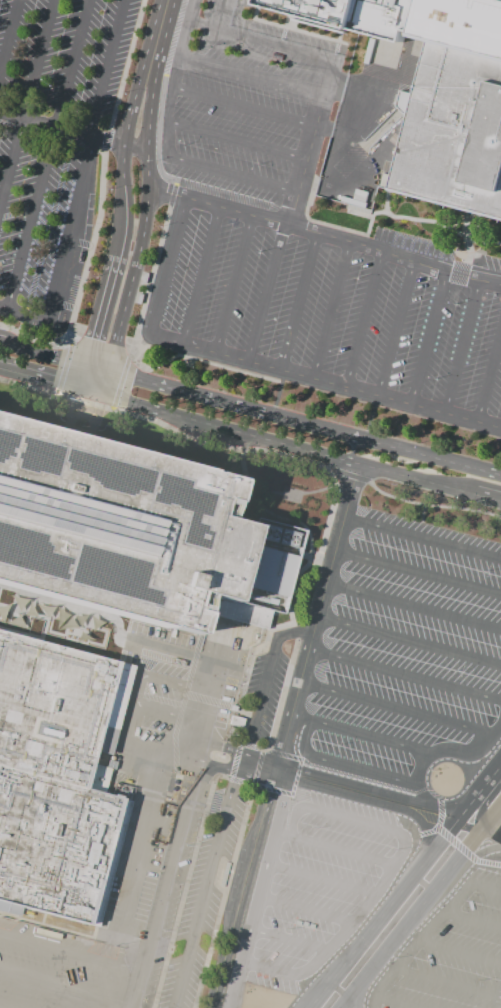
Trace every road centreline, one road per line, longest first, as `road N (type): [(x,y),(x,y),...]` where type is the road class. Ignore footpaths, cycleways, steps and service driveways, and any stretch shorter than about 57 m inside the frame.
road 1 (residential): [(215,1007),(360,465)]
road 2 (residential): [(97,396),(500,502)]
road 3 (residential): [(500,766),(310,1007)]
road 4 (residential): [(273,416),(0,343)]
road 5 (residential): [(342,1007),(500,805)]
road 6 (residential): [(500,476),(273,416)]
road 7 (residential): [(97,396),(138,255),(148,187)]
road 8 (residential): [(485,826),(278,772)]
road 9 (residential): [(115,257),(77,390)]

